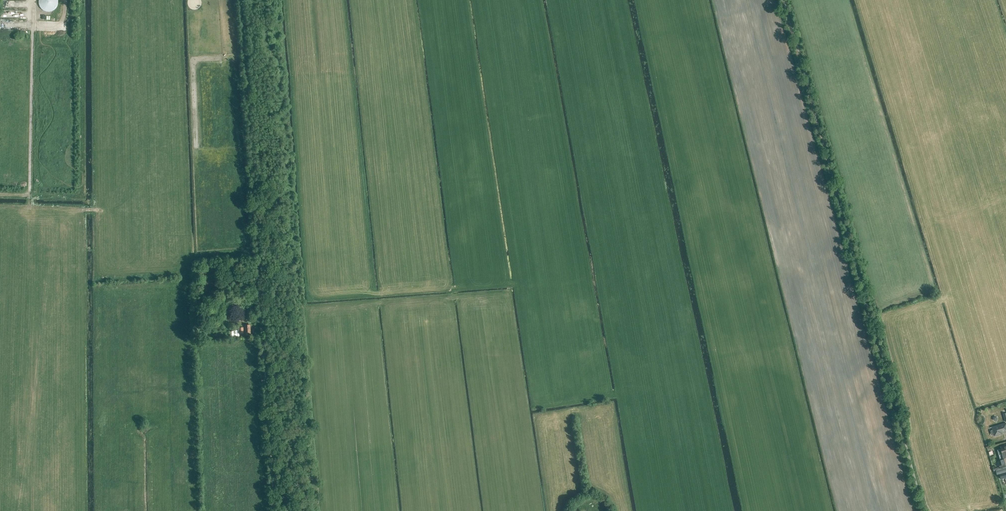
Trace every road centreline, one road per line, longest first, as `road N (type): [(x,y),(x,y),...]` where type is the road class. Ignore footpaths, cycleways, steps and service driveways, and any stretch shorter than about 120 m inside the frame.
road 1 (track): [(243,0),(276,510)]

